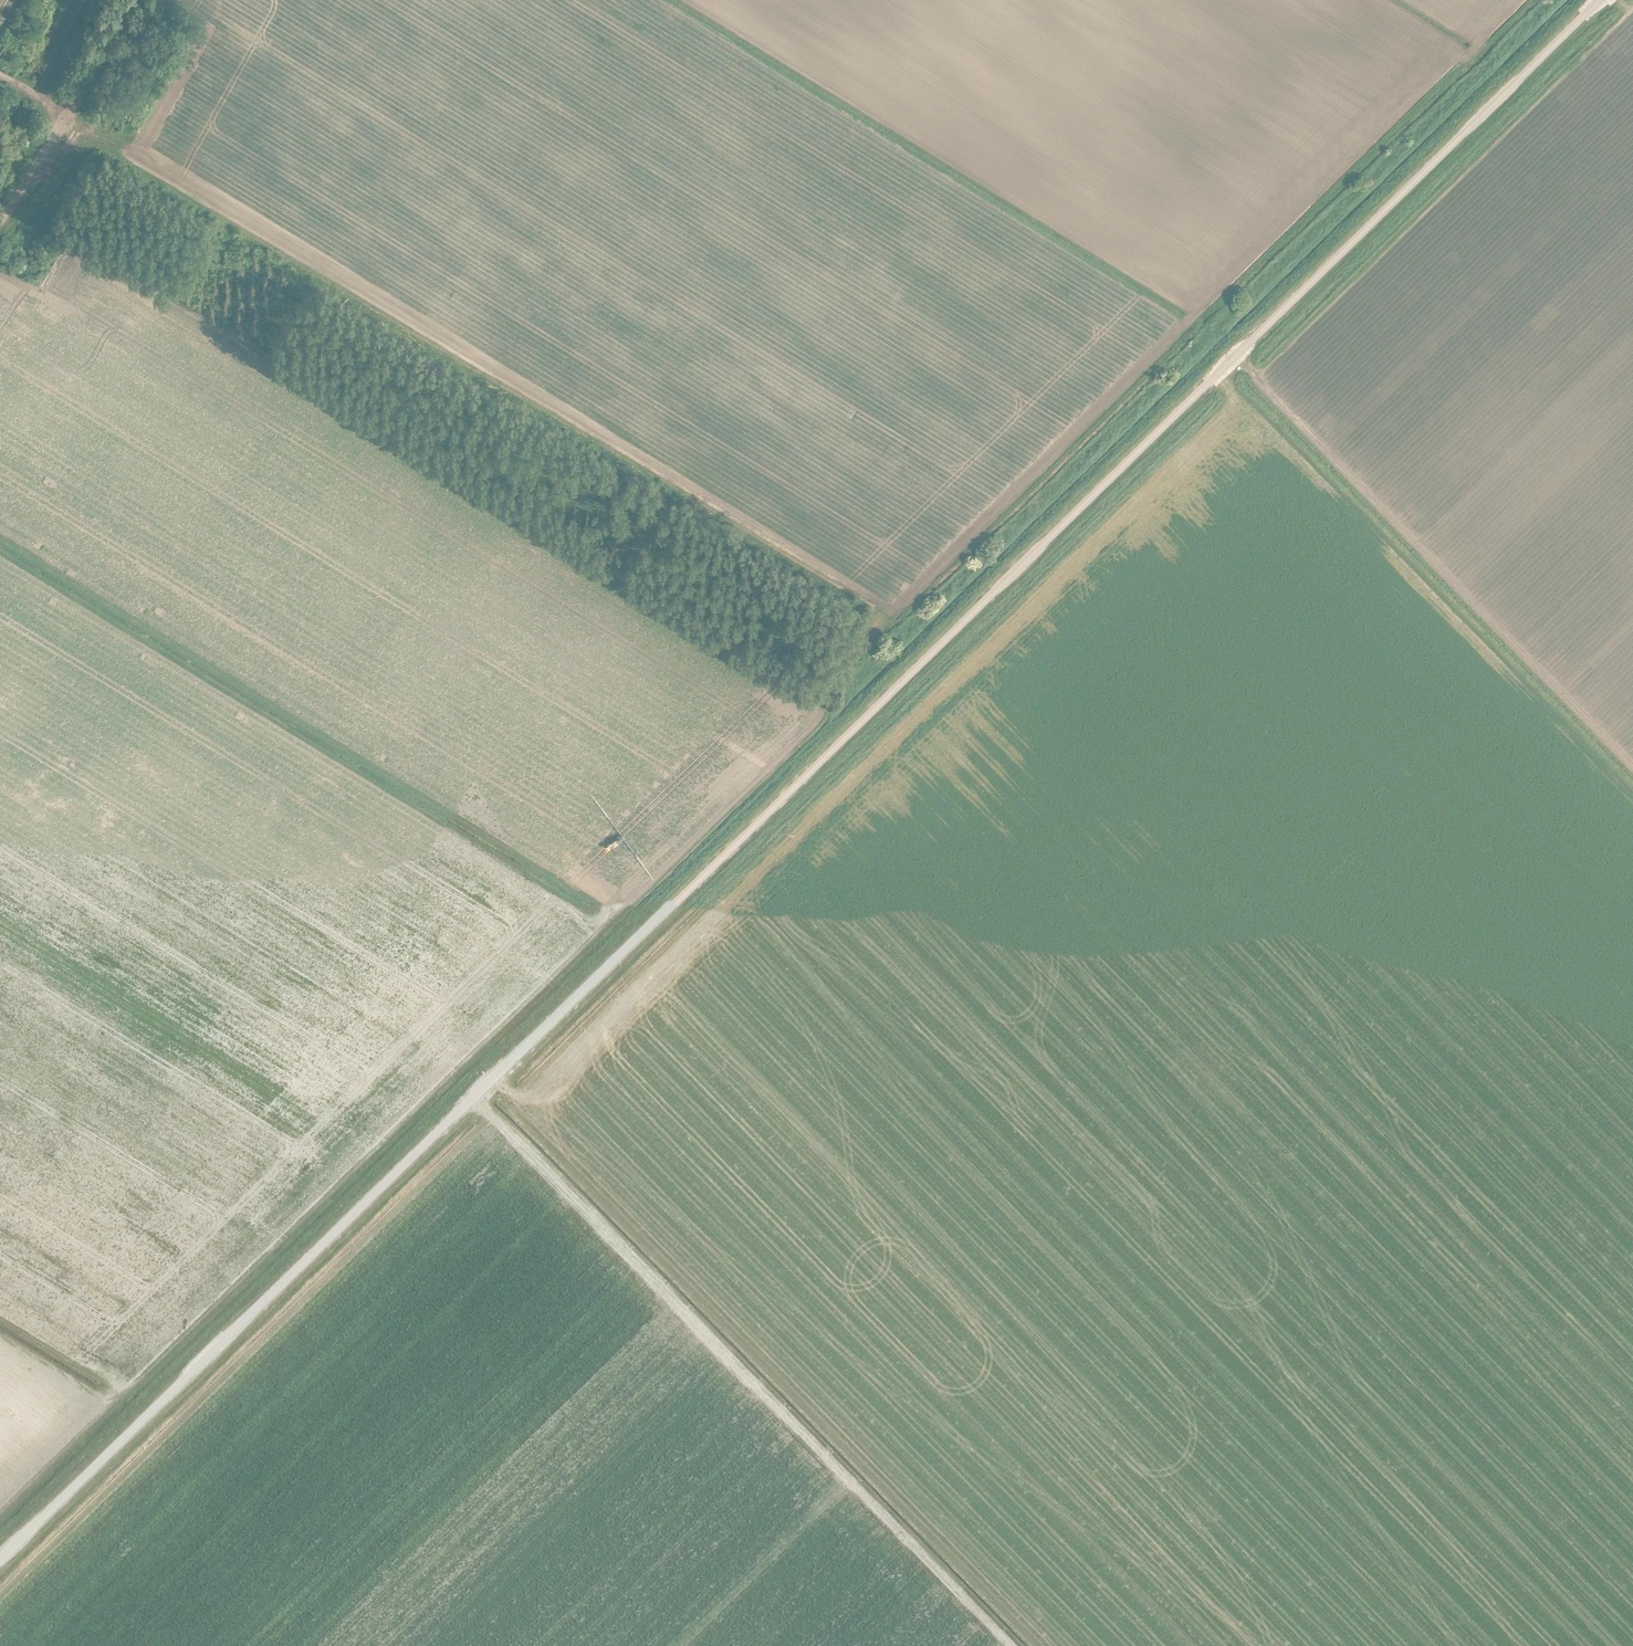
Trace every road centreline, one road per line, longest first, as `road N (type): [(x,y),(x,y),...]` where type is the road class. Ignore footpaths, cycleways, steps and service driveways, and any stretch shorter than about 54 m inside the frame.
road 1 (tertiary): [(0,1560),(1599,0)]
road 2 (track): [(0,219),(130,0)]

